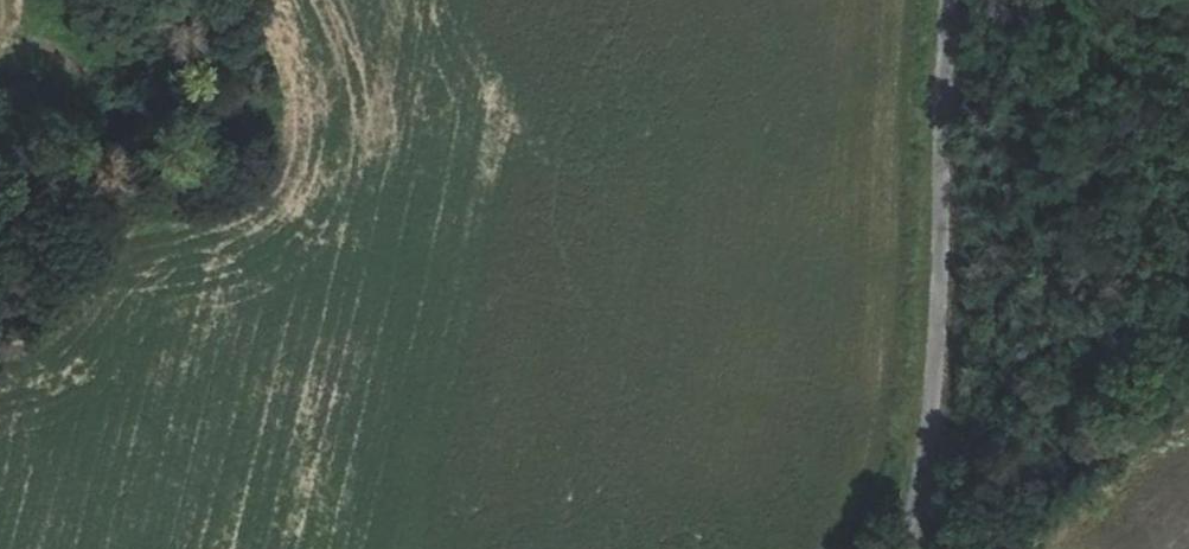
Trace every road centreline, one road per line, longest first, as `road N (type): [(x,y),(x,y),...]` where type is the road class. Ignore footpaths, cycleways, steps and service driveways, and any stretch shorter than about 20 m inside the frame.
road 1 (unclassified): [(900,548),(933,406),(951,0)]

